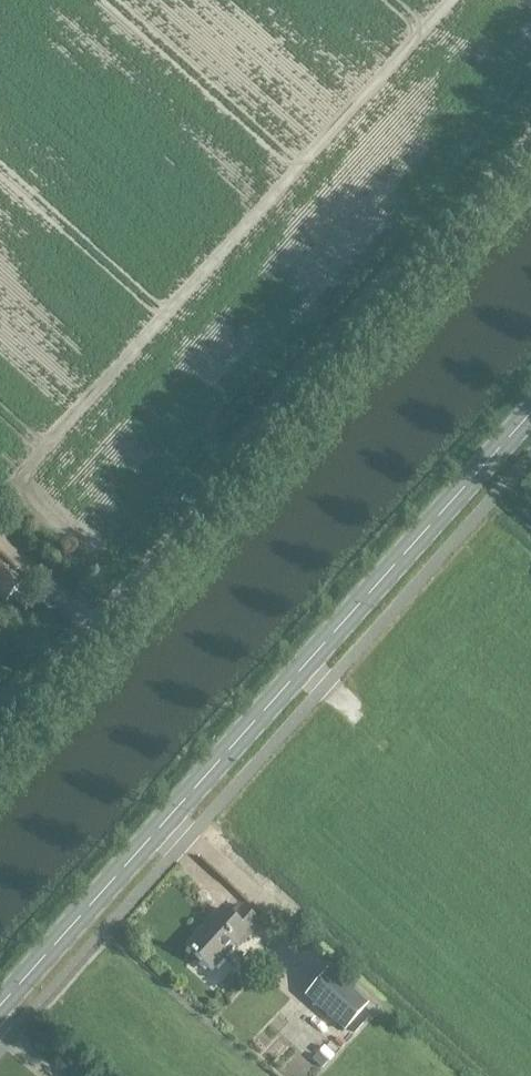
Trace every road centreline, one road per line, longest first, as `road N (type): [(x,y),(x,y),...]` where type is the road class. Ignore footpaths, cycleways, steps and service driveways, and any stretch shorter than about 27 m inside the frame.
road 1 (tertiary): [(0,740),(530,142)]
road 2 (secondary): [(0,1009),(530,416)]

